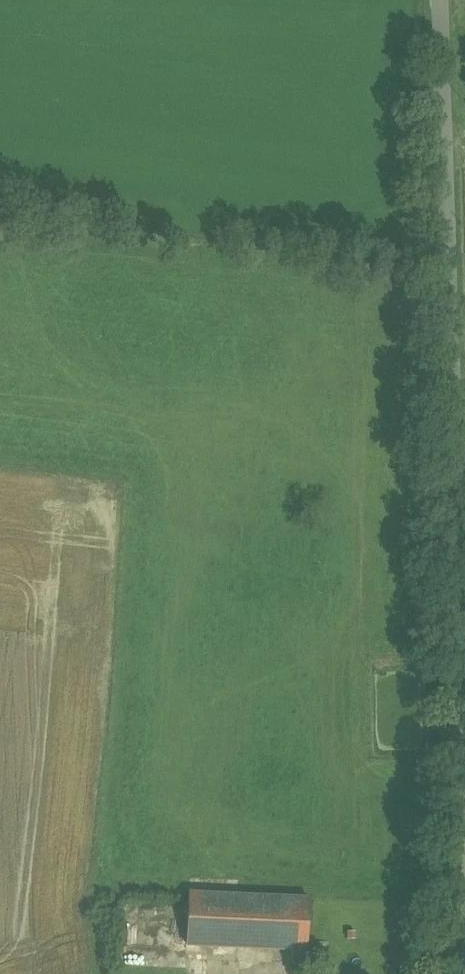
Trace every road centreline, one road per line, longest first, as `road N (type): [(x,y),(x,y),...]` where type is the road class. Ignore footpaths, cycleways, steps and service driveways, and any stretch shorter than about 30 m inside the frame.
road 1 (unclassified): [(464,618),(444,0)]

